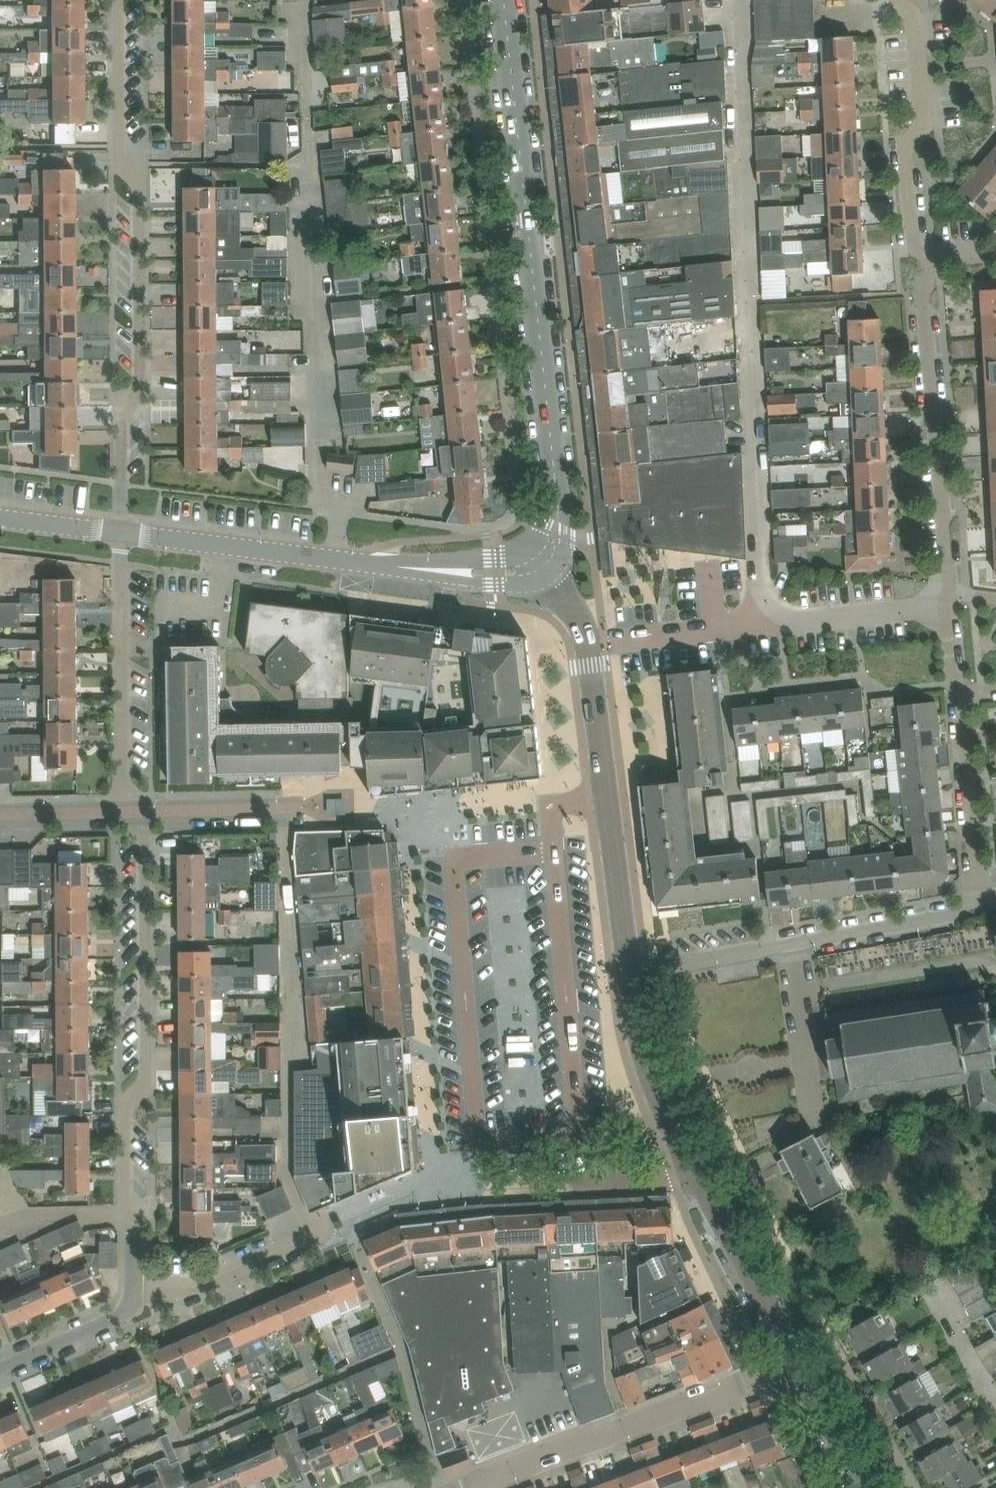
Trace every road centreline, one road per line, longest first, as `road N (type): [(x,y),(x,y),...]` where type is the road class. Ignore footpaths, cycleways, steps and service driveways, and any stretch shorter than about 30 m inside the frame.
road 1 (residential): [(907,0),(918,12),(929,114),(908,151),(909,233),(924,259),(945,618)]
road 2 (unclassified): [(733,0),(760,581),(774,610)]
road 3 (residential): [(120,533),(121,419),(135,400),(137,176),(121,152),(118,0)]
road 4 (residential): [(124,811),(140,832),(144,1085),(126,1102),(132,1308)]
road 5 (tertiary): [(555,498),(503,0)]
road 6 (tertiary): [(795,1361),(648,1068),(626,972)]
road 7 (residential): [(977,906),(626,972)]
road 8 (residential): [(465,1487),(795,1361)]
road 9 (tertiary): [(626,972),(587,645)]
road 10 (tertiary): [(446,569),(120,533)]
road 11 (residential): [(132,1308),(403,1205)]
road 12 (residential): [(945,618),(977,906)]
road 13 (residential): [(120,533),(124,811)]
road 14 (residential): [(284,810),(296,1058)]
road 15 (residential): [(587,645),(748,626),(774,610)]
road 16 (residential): [(774,610),(804,623),(922,610),(945,618)]
road 17 (residential): [(284,810),(124,811)]
road 18 (residential): [(132,1308),(0,1366)]
road 19 (tertiary): [(863,1487),(795,1361)]
road 20 (residential): [(995,1406),(932,1288)]
road 21 (residential): [(124,811),(0,813)]
road 22 (tertiary): [(120,533),(0,519)]

